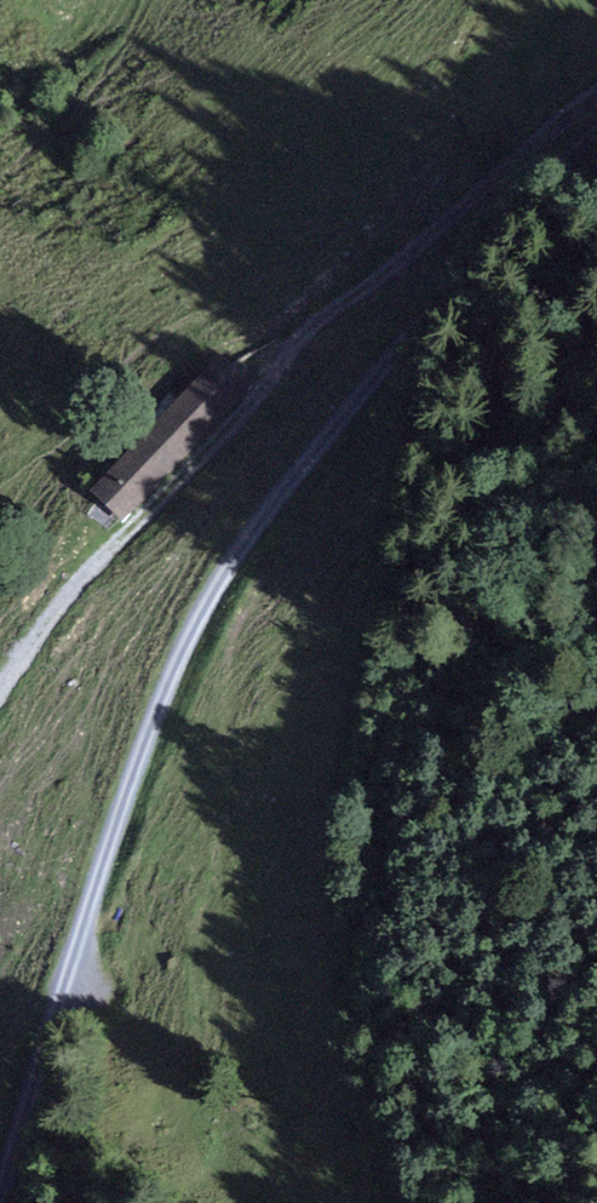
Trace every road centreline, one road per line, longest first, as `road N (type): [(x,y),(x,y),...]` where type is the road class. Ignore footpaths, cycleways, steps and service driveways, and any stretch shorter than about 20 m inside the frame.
road 1 (track): [(0,1177),(138,760),(197,623),(248,542),(543,168)]
road 2 (track): [(543,168),(424,389),(338,764),(325,882),(342,1064),(387,1202)]
road 3 (track): [(0,689),(81,577),(309,354),(414,231),(543,168)]

